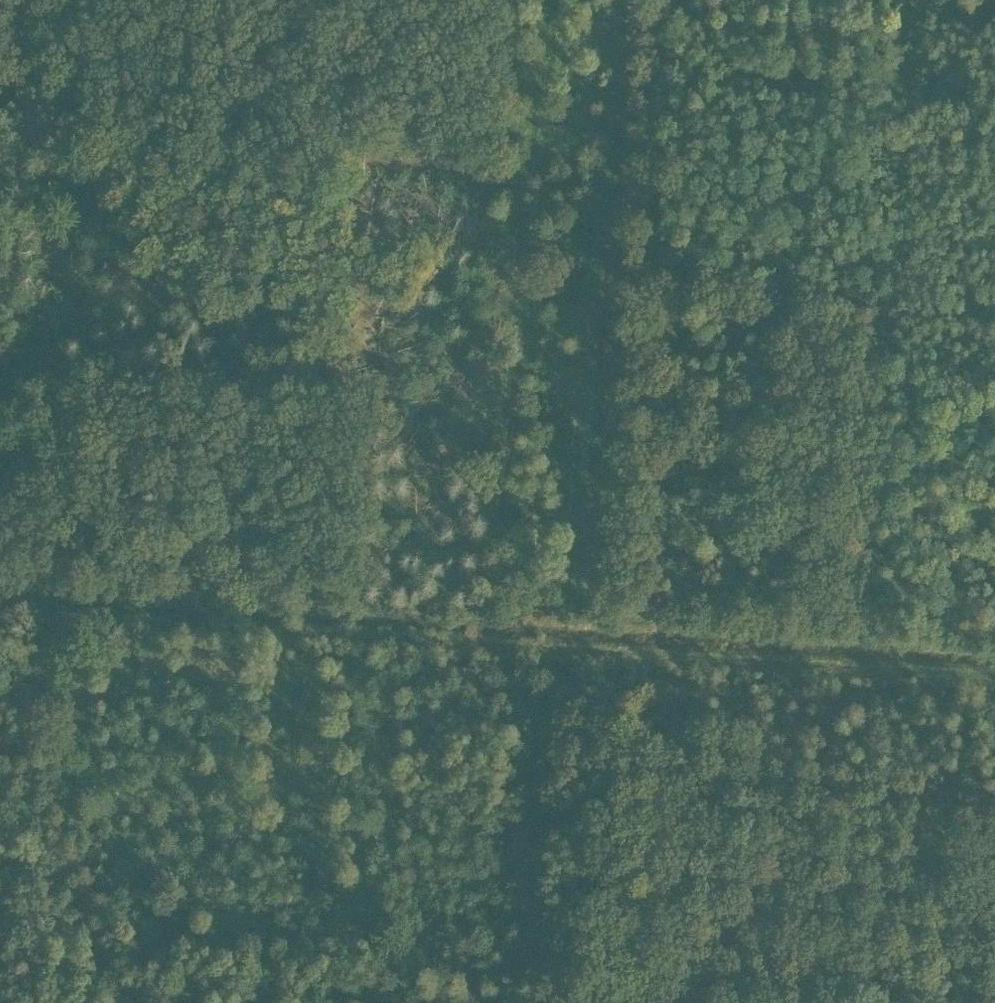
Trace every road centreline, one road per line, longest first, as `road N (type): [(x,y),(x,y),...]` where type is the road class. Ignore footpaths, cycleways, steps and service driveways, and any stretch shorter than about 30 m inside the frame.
road 1 (track): [(40,150),(528,180),(505,536),(474,646)]
road 2 (track): [(474,646),(0,615)]
road 3 (track): [(0,540),(17,245),(40,150)]
road 4 (track): [(994,683),(637,655)]
road 5 (track): [(637,655),(620,1002)]
road 6 (track): [(0,752),(125,1002)]
road 7 (track): [(118,989),(367,1002)]
road 8 (track): [(637,655),(474,646)]

